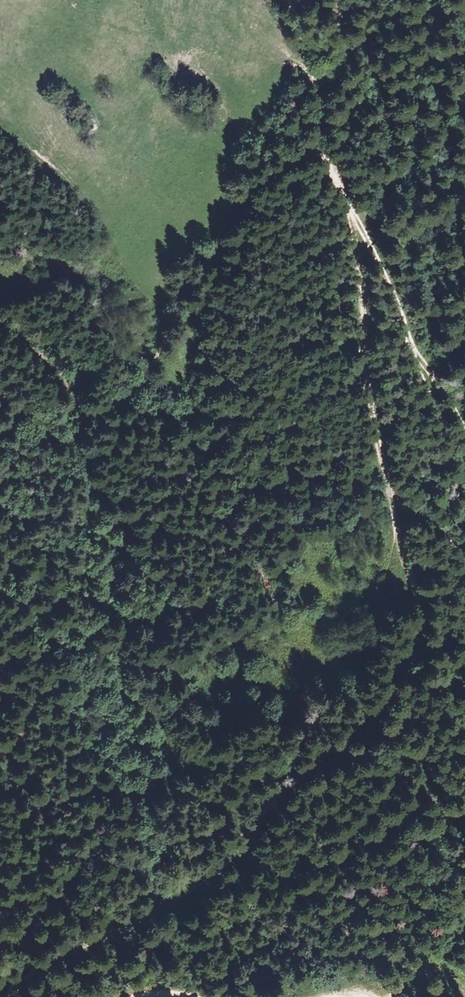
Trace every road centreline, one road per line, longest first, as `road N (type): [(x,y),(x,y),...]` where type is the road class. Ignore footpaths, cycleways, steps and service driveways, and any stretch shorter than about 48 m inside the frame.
road 1 (track): [(12,996),(95,926),(194,873),(380,718),(408,661),(419,614),(393,525)]
road 2 (track): [(386,490),(375,504),(294,533),(258,533),(174,497),(112,448),(81,402)]
road 3 (track): [(423,388),(398,310),(322,167)]
road 4 (track): [(249,826),(389,996)]
road 5 (track): [(393,525),(356,321)]
road 6 (track): [(322,167),(289,9)]

